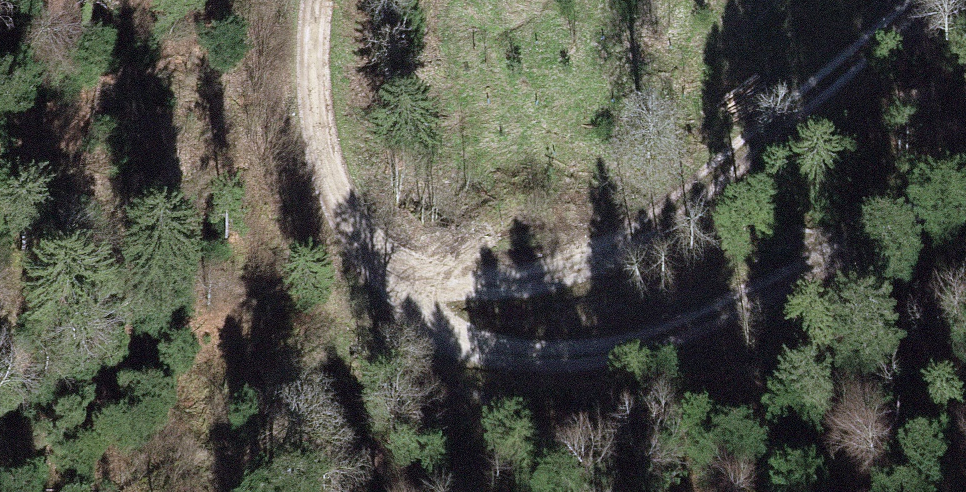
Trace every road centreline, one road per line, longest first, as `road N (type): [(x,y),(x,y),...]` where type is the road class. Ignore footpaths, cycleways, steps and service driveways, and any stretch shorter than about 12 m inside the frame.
road 1 (track): [(318,0),(313,109),(339,207),(388,264),(469,282),(550,274),(635,238),(922,0)]
road 2 (track): [(388,264),(399,291),(442,334),(491,352),(573,360),(663,336),(965,194)]

